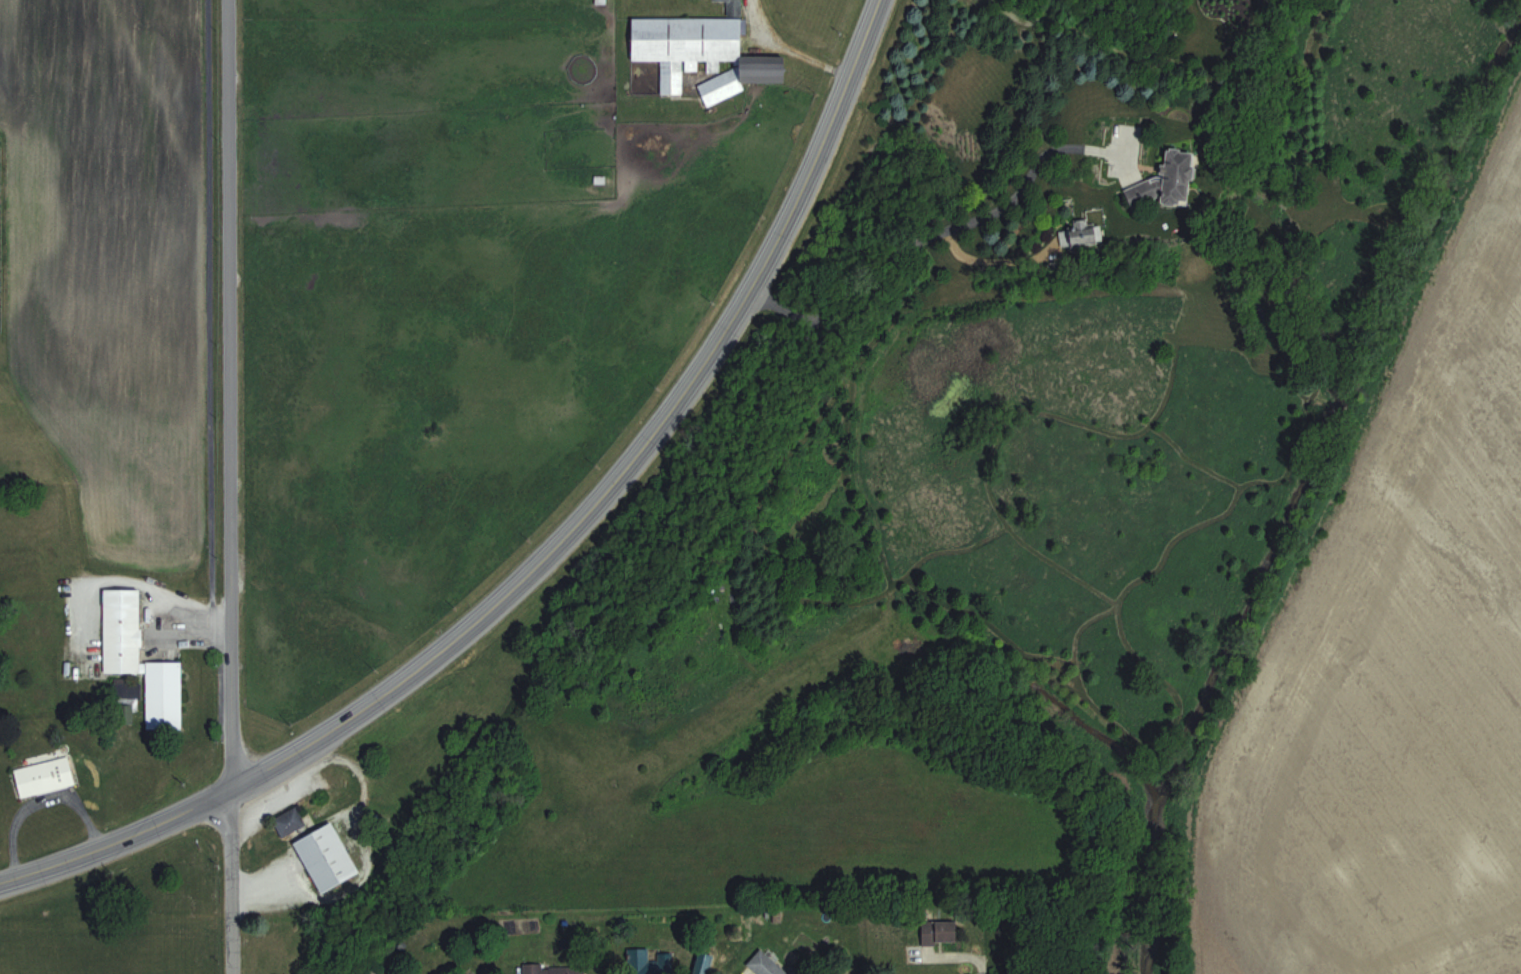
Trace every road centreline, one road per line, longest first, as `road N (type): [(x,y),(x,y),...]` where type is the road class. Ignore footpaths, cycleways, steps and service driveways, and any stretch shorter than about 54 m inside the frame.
road 1 (primary): [(232,791),(350,717),(495,606),(629,464),(745,299),(814,161),(878,0)]
road 2 (tertiary): [(232,791),(228,0)]
road 3 (residential): [(778,236),(918,248),(969,228),(1041,155),(1075,147),(1136,167)]
road 4 (primary): [(0,887),(129,841),(232,791)]
road 5 (residential): [(232,973),(232,791)]

